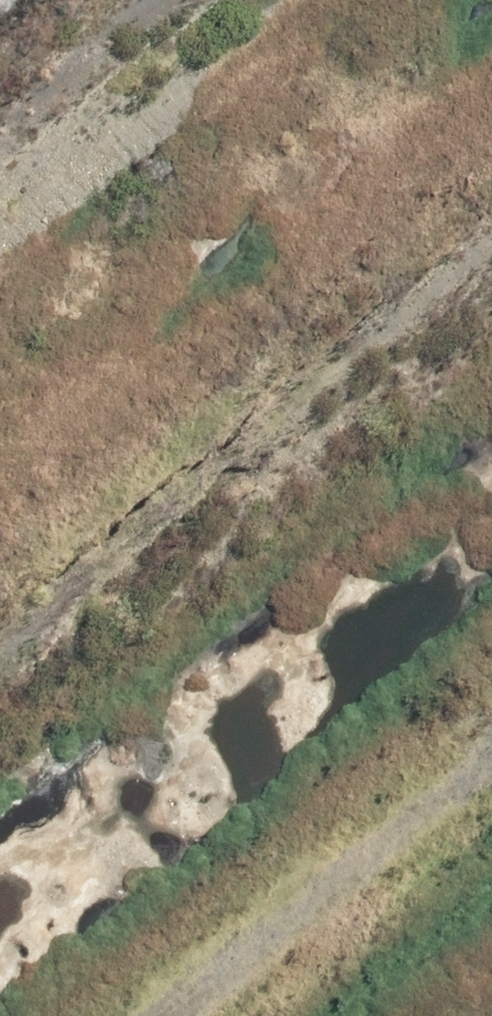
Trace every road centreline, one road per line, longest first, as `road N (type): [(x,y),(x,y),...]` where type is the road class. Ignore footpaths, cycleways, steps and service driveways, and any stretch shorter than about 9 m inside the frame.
road 1 (track): [(491,220),(0,611)]
road 2 (track): [(142,1015),(491,731)]
road 3 (track): [(0,105),(129,0)]

